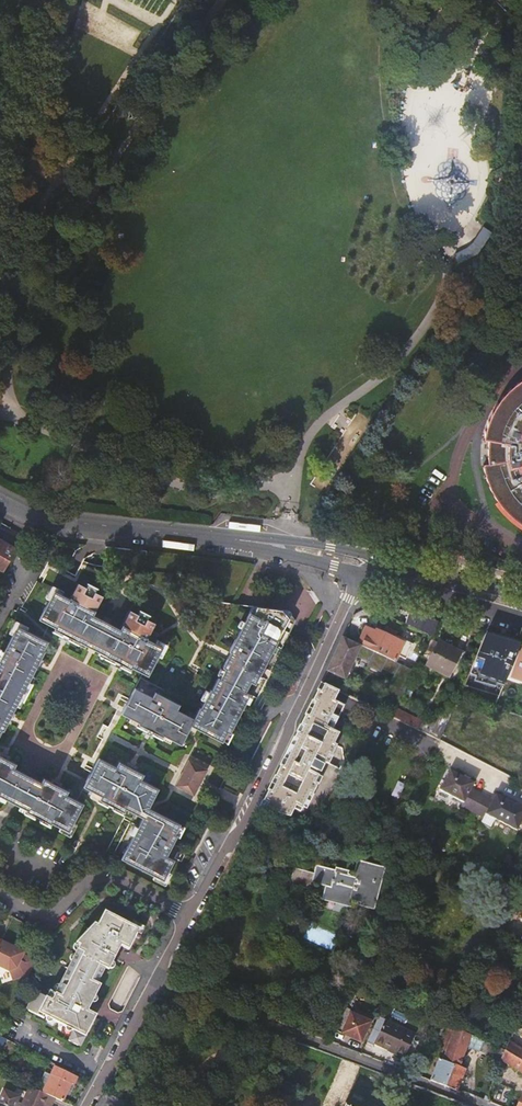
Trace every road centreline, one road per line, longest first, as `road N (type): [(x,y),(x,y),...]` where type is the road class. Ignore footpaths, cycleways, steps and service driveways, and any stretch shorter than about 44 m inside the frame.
road 1 (residential): [(364,562),(252,809),(188,916)]
road 2 (secondary): [(0,498),(50,519),(364,562)]
road 3 (residential): [(481,1105),(156,980)]
road 4 (residential): [(188,916),(114,880),(82,888),(48,917),(0,897)]
road 5 (secondary): [(364,562),(521,607)]
road 6 (residential): [(156,980),(85,1105)]

